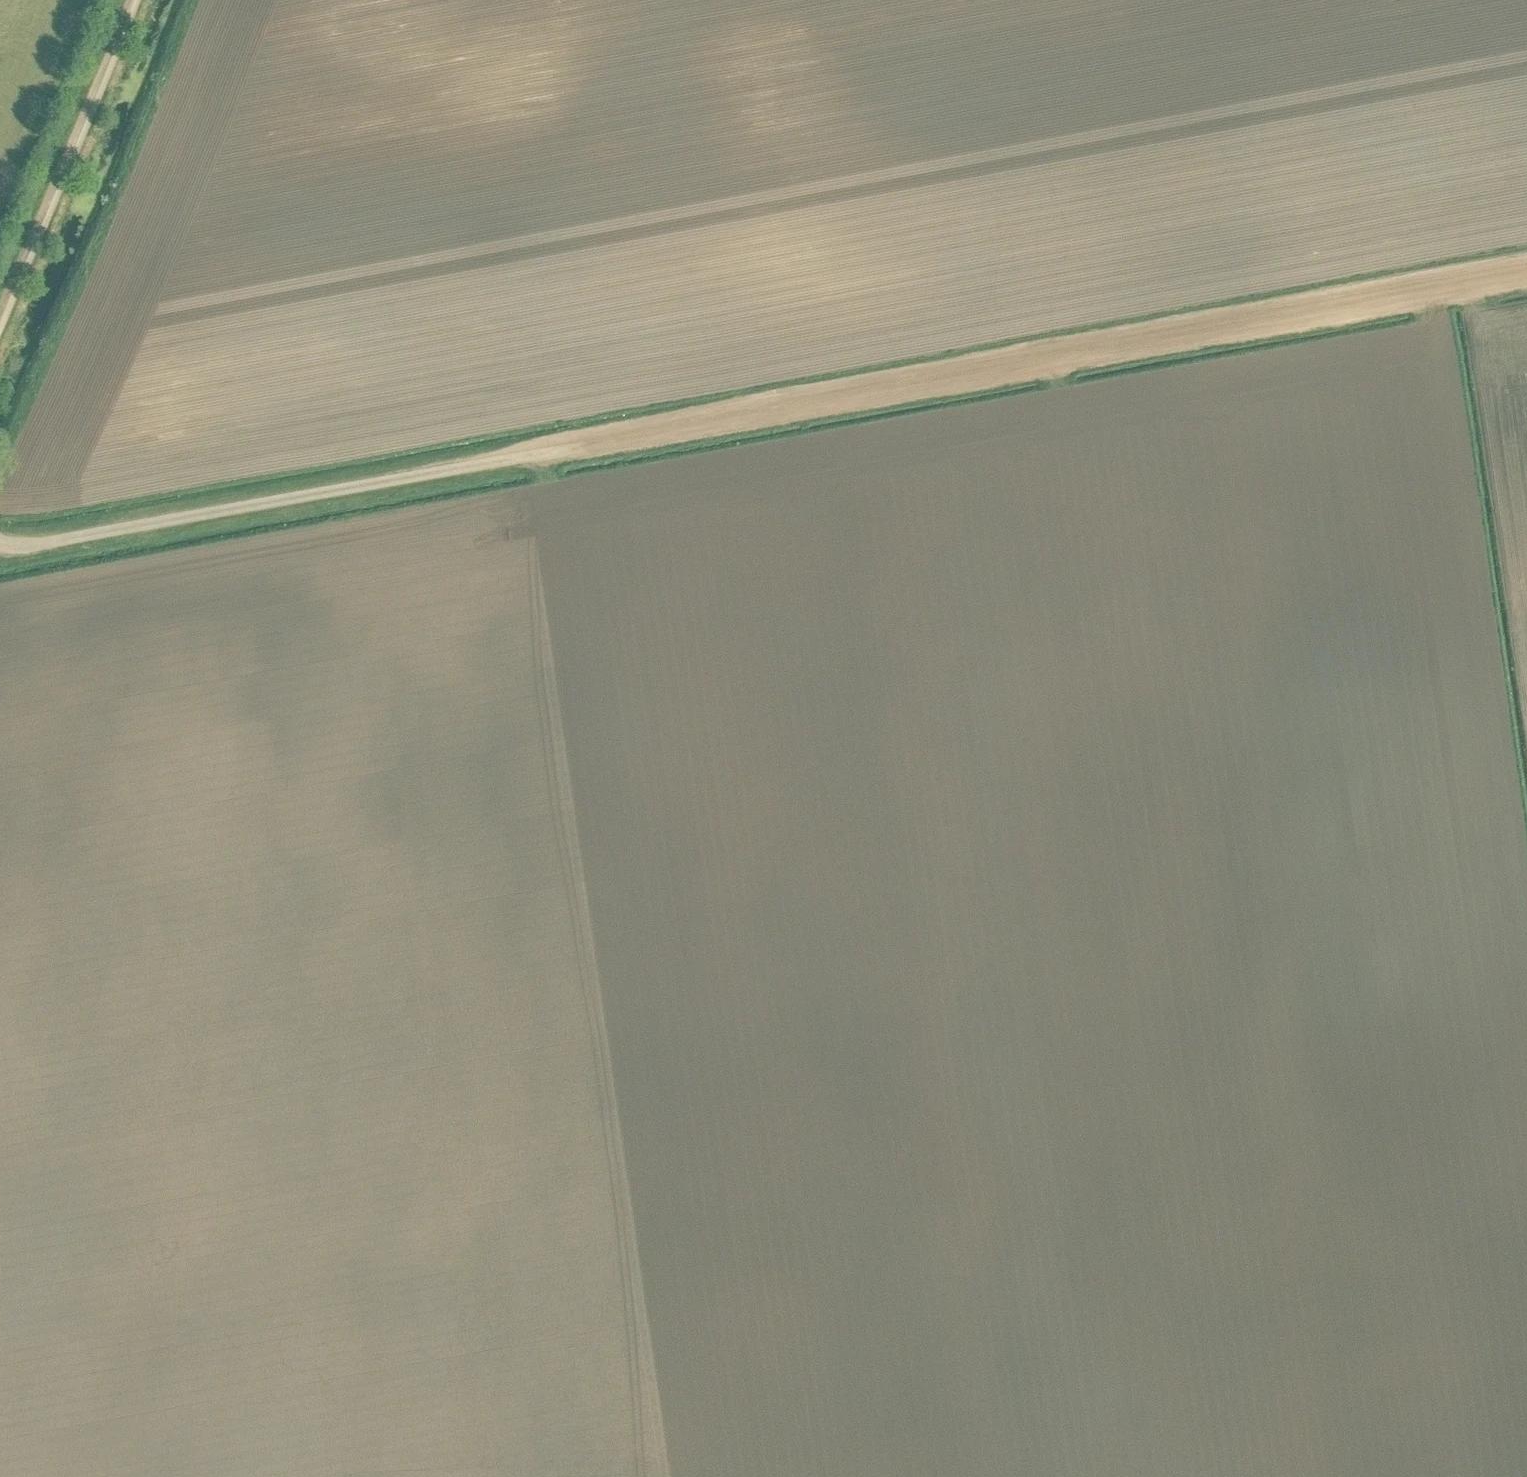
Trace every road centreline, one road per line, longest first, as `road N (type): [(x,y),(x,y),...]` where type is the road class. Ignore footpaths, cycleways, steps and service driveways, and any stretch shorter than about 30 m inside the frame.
road 1 (track): [(1526,269),(576,440)]
road 2 (unclassified): [(0,543),(70,541),(576,440)]

